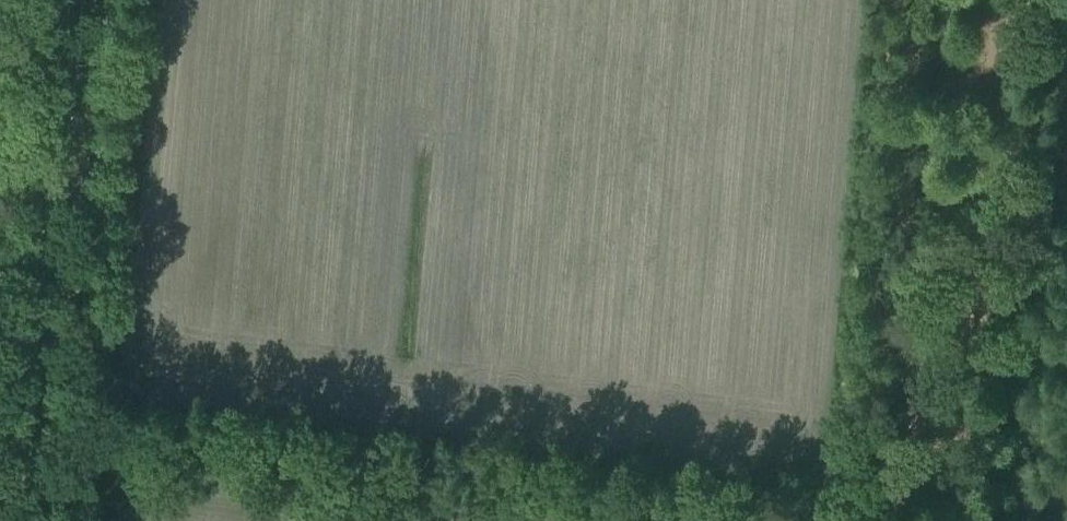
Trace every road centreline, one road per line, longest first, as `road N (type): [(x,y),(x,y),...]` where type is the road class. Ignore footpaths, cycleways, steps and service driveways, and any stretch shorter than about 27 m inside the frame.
road 1 (track): [(948,520),(999,0)]
road 2 (primary): [(19,520),(65,0)]

